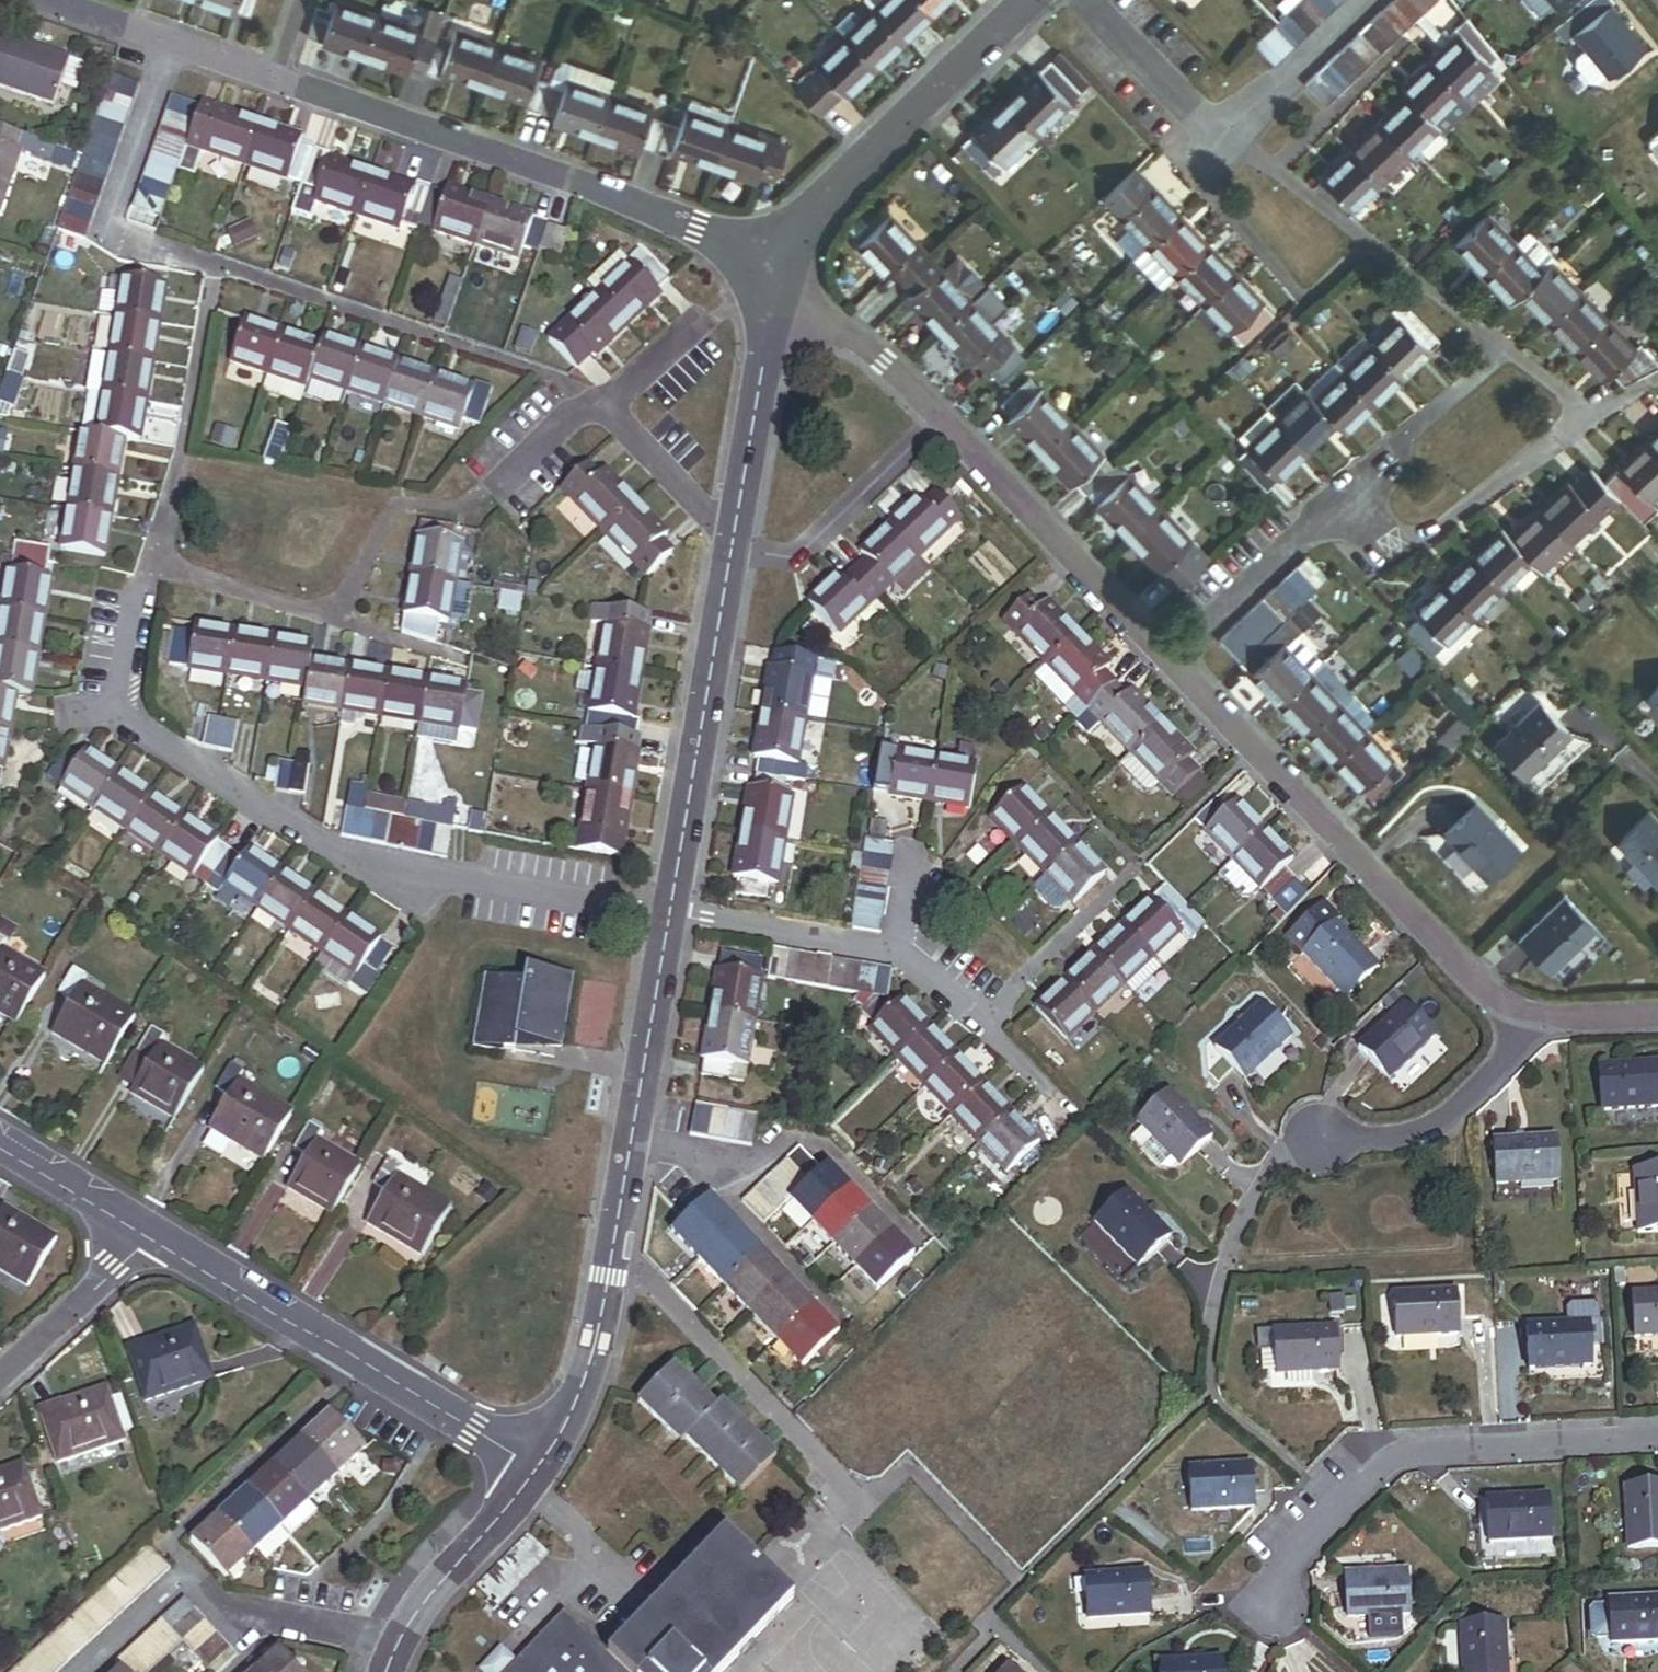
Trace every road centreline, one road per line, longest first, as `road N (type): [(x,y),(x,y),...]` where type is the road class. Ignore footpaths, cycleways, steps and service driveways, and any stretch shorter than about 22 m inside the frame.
road 1 (residential): [(669,919),(343,863),(124,723),(150,589)]
road 2 (residential): [(1076,0),(1216,142),(1264,181),(1366,240),(1594,416)]
road 3 (residential): [(669,919),(587,1381),(538,1469)]
road 4 (residential): [(783,253),(262,76)]
road 5 (residential): [(1166,658),(942,420),(850,337),(774,308)]
road 6 (residential): [(1529,1026),(1461,968),(1166,658)]
road 7 (residential): [(145,1231),(538,1469)]
road 8 (residential): [(1657,1448),(1373,1464),(1258,1594)]
road 9 (residential): [(733,544),(669,919)]
road 10 (residential): [(783,253),(807,214),(1025,0)]
road 11 (residential): [(538,1469),(400,1635),(383,1671)]
road 12 (residential): [(1529,1026),(1458,1117),(1413,1133),(1330,1143)]
road 13 (residential): [(774,308),(733,544)]
road 14 (residential): [(669,919),(904,955)]
road 15 (residential): [(262,76),(39,0)]
road 16 (residential): [(1166,658),(1337,503)]
road 17 (residential): [(904,955),(1054,1096)]
road 18 (residential): [(0,1374),(145,1231)]
road 19 (residential): [(609,404),(733,544)]
road 20 (residential): [(0,1143),(145,1231)]
road 21 (residential): [(609,404),(500,494)]
road 22 (residential): [(1657,1016),(1529,1026)]
road 23 (residential): [(704,319),(609,404)]

